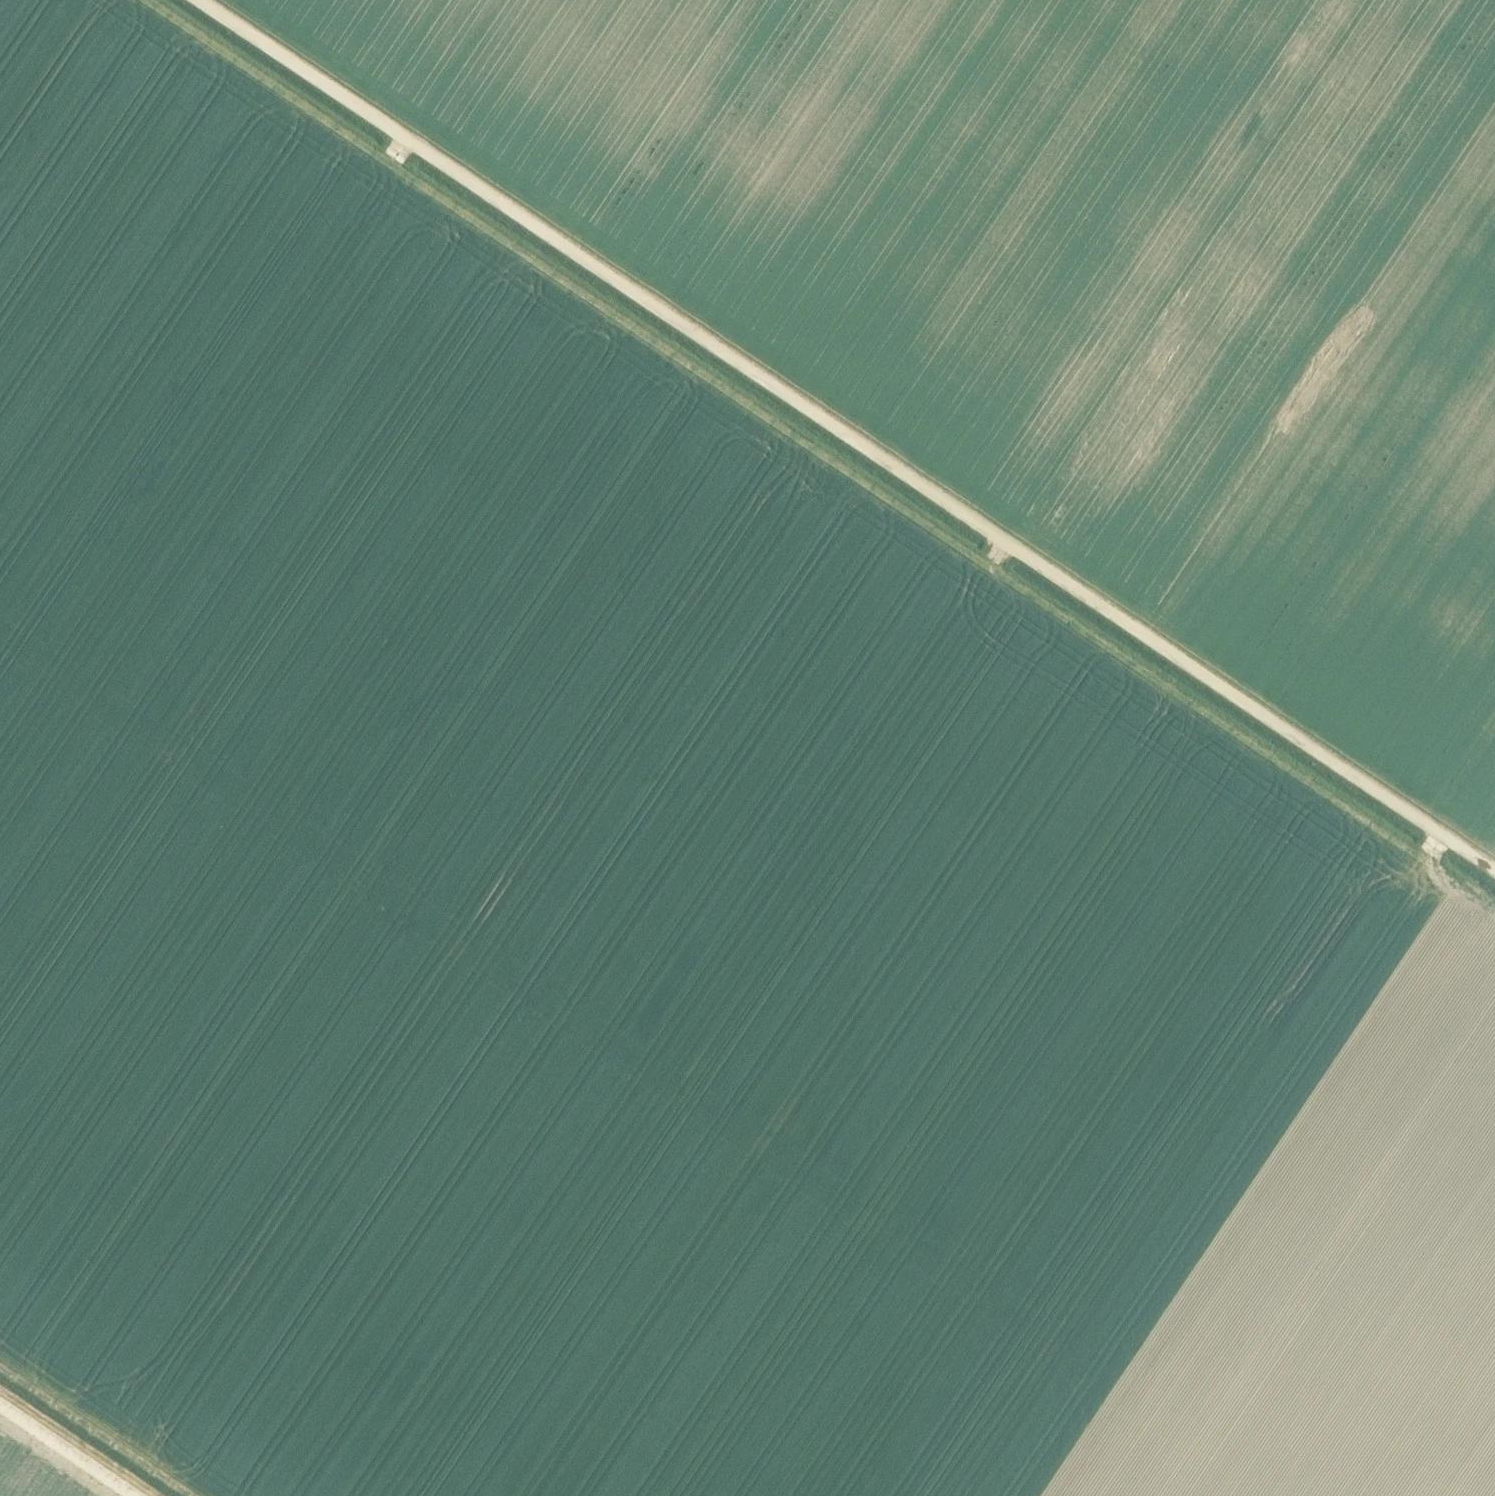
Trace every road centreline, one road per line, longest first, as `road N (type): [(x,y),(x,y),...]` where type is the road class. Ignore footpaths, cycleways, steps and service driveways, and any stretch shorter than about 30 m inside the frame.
road 1 (track): [(1494,872),(198,0)]

